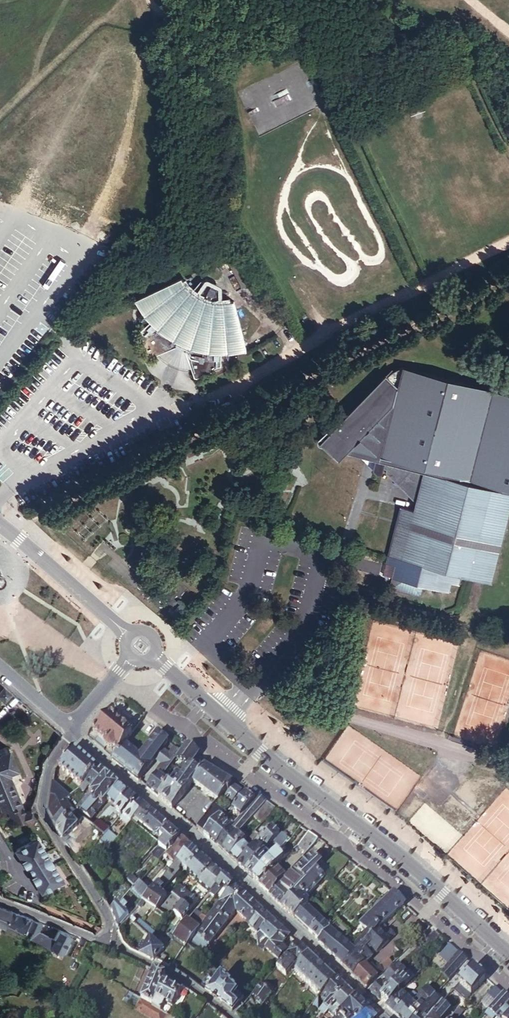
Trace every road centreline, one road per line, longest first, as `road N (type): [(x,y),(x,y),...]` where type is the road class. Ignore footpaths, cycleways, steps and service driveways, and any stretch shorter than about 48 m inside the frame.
road 1 (secondary): [(508,956),(400,855),(262,752),(155,657)]
road 2 (residential): [(393,1017),(76,731)]
road 3 (track): [(157,415),(201,405),(508,245)]
road 4 (residential): [(111,944),(107,916),(42,813),(46,771),(76,731)]
road 5 (secondary): [(0,524),(131,636)]
road 6 (residential): [(232,1017),(167,970),(111,944)]
road 7 (residential): [(0,897),(111,944)]

